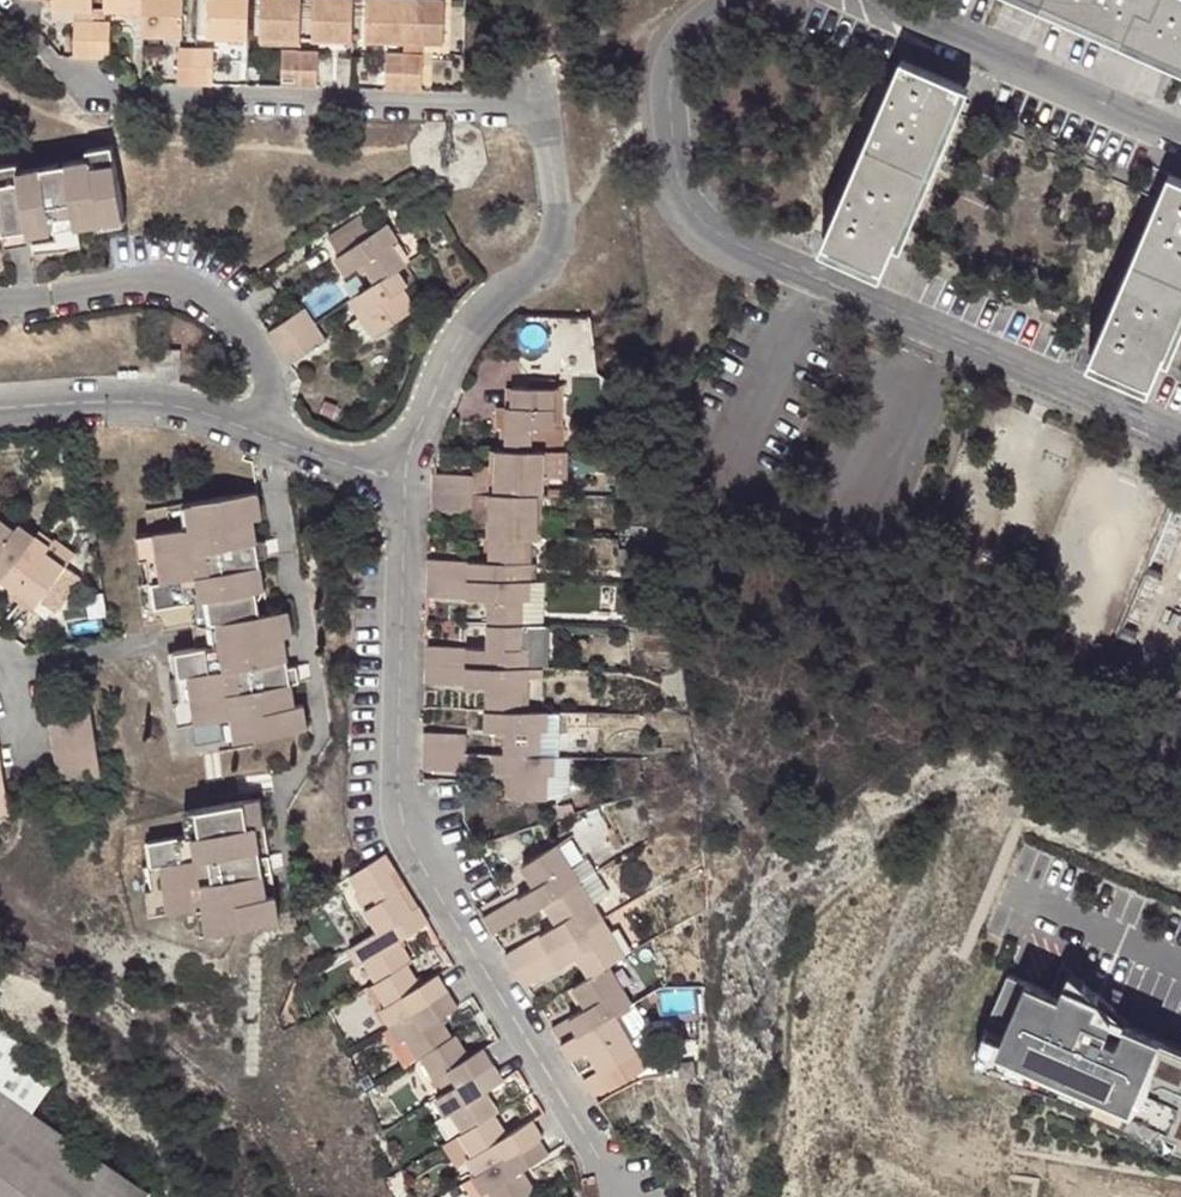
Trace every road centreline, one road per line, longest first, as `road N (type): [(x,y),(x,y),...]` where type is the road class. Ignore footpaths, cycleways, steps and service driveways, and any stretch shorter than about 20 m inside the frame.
road 1 (residential): [(403,481),(411,432),(461,335),(551,252),(559,229),(545,140),(518,121),(459,102),(97,94),(45,59)]
road 2 (residential): [(738,0),(704,21),(685,47),(672,93),(679,174),(719,239),(1180,436)]
road 3 (residential): [(610,1196),(598,1158),(417,860),(402,821),(403,481)]
road 4 (residential): [(0,305),(155,282),(194,284),(229,304),(252,342),(269,388),(261,432)]
road 5 (residential): [(1180,134),(887,12),(878,0)]
road 6 (residential): [(261,432),(182,407),(0,407)]
road 7 (residential): [(403,481),(261,432)]
road 8 (residential): [(7,659),(147,647)]

